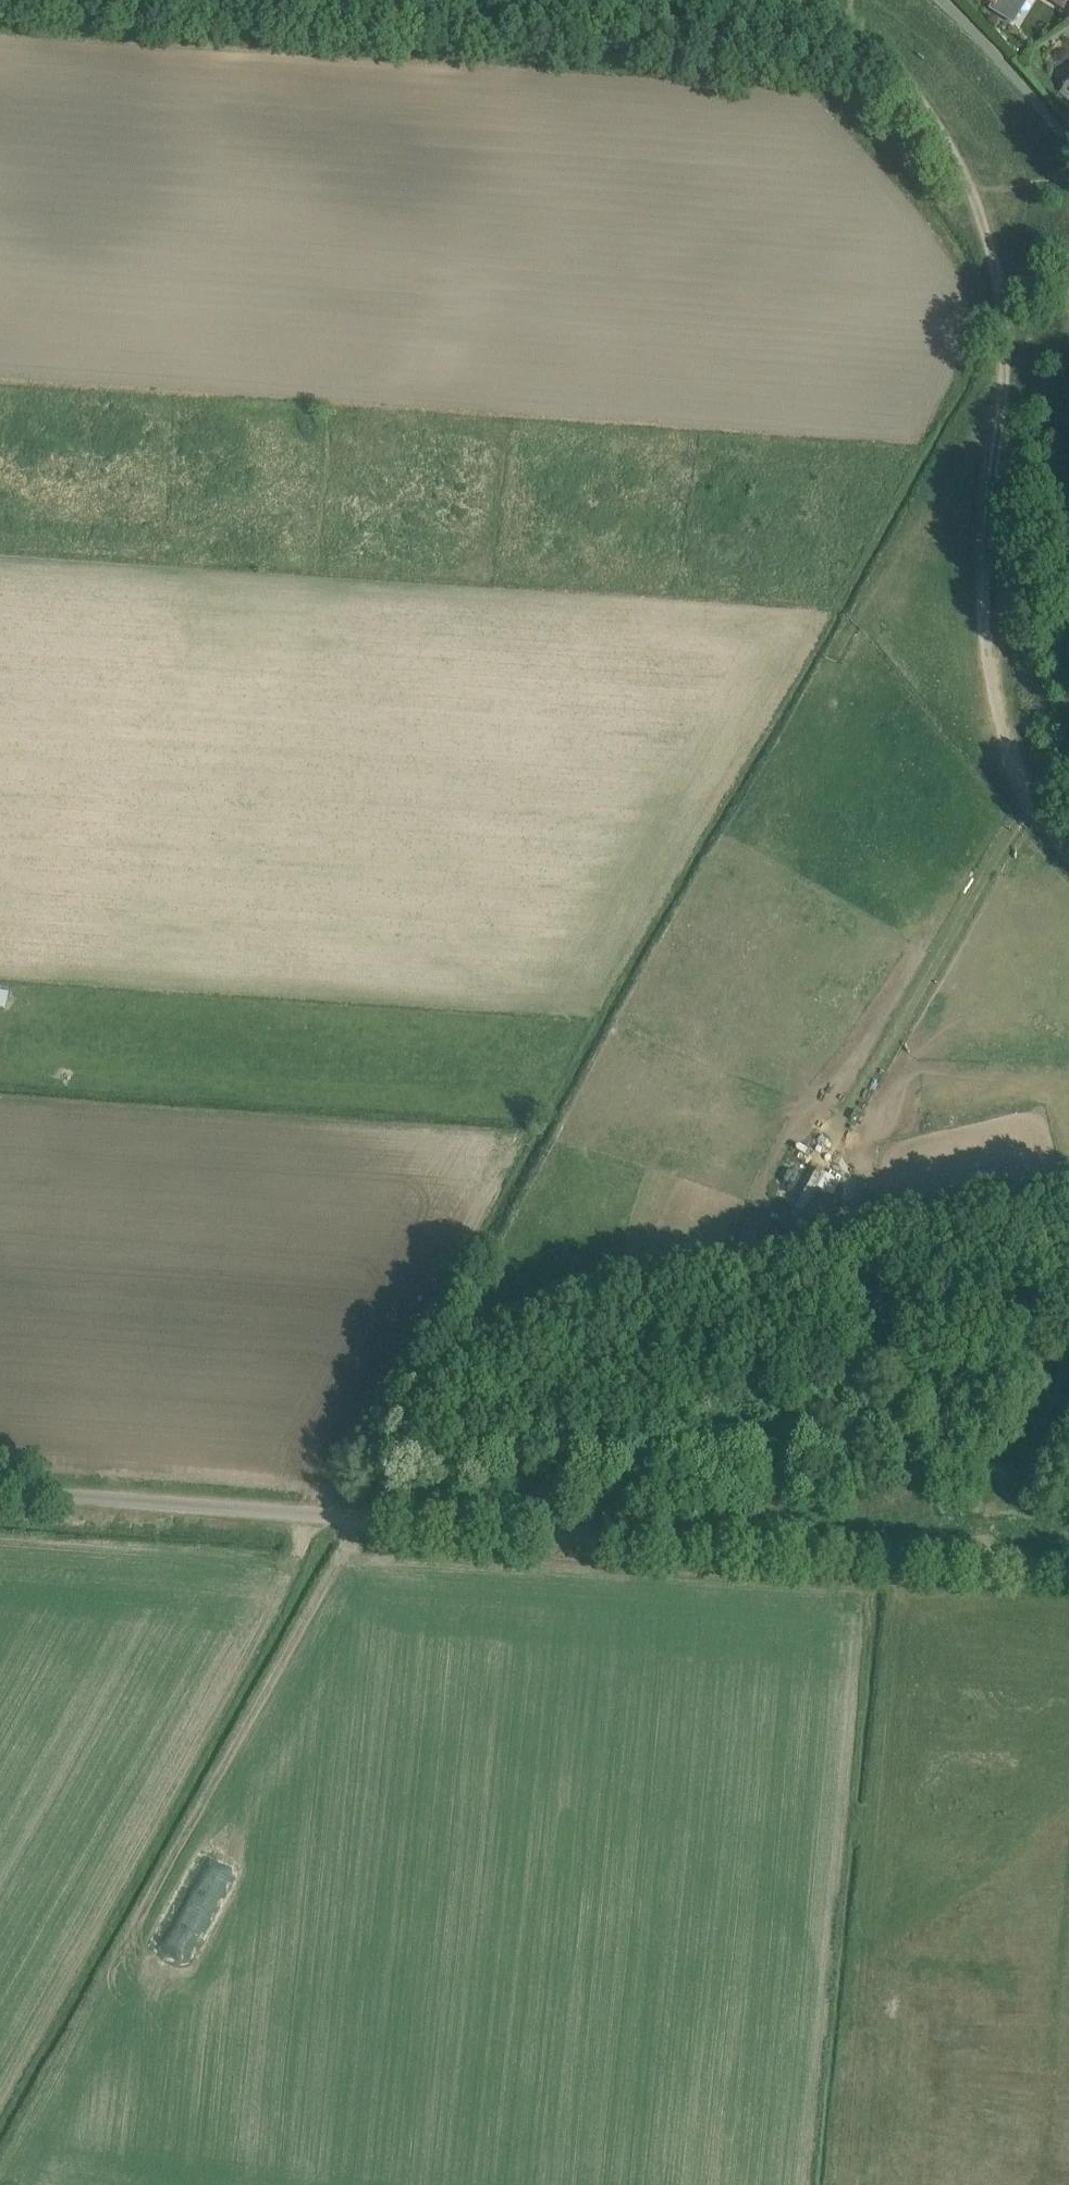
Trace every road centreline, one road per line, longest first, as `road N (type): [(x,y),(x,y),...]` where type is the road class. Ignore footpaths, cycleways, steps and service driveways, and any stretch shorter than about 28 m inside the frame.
road 1 (unclassified): [(1068,1569),(0,1490)]
road 2 (track): [(947,165),(989,254),(1007,355),(1006,617),(1016,719),(1068,843)]
road 3 (track): [(803,0),(892,84),(947,165)]

